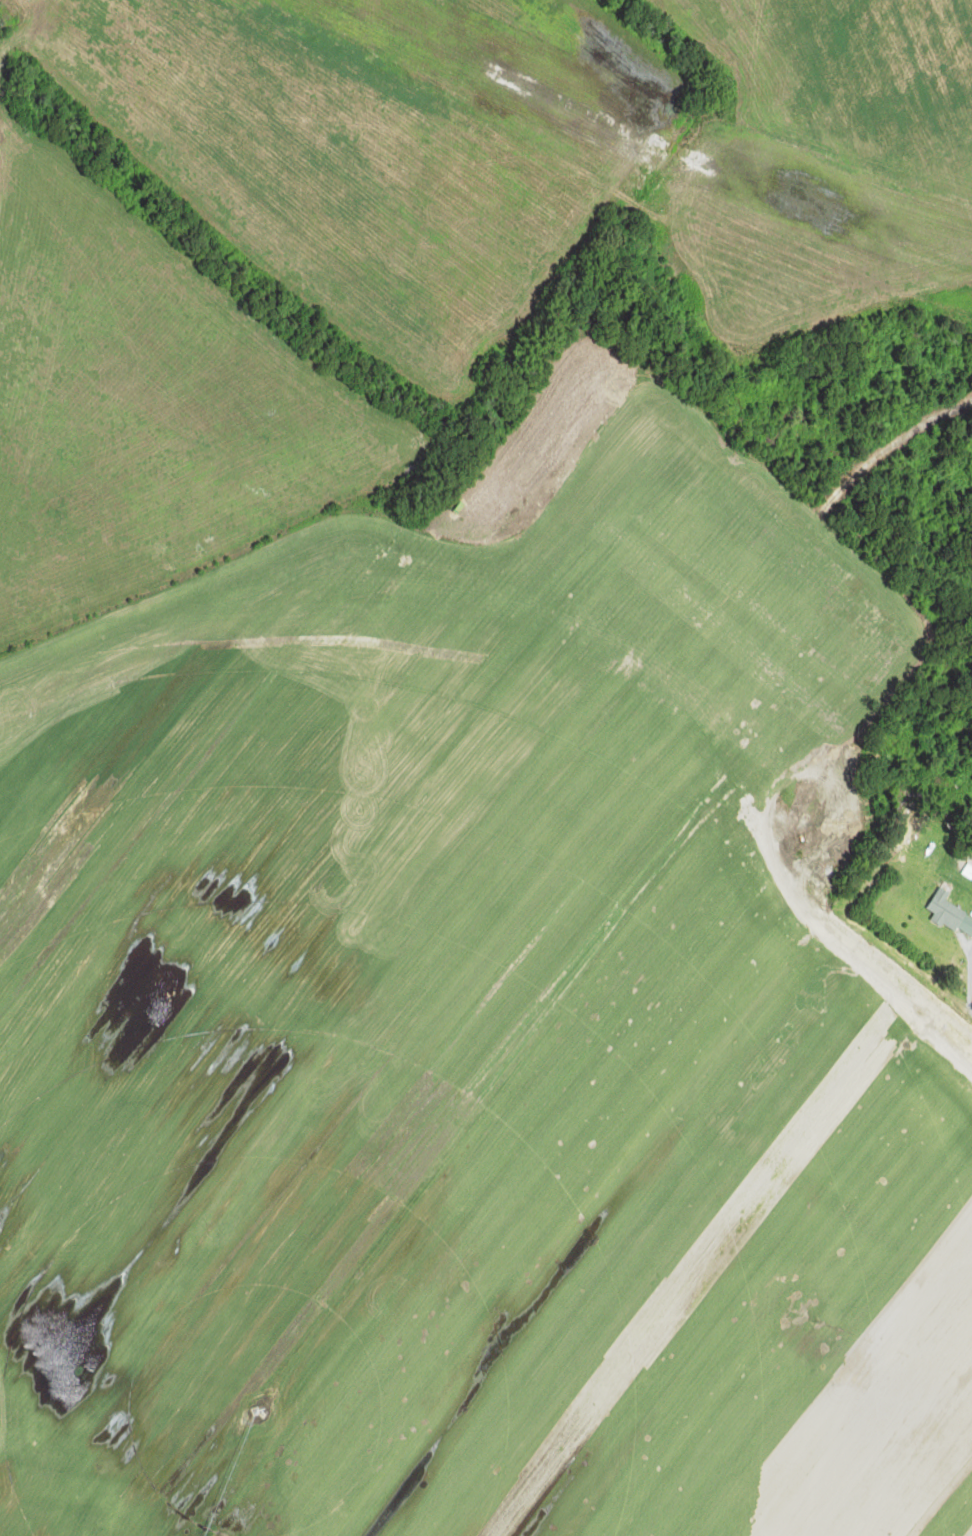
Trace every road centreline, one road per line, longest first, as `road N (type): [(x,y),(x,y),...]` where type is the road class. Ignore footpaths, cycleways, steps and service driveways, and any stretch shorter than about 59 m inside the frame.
road 1 (track): [(971,397),(887,449),(819,514)]

